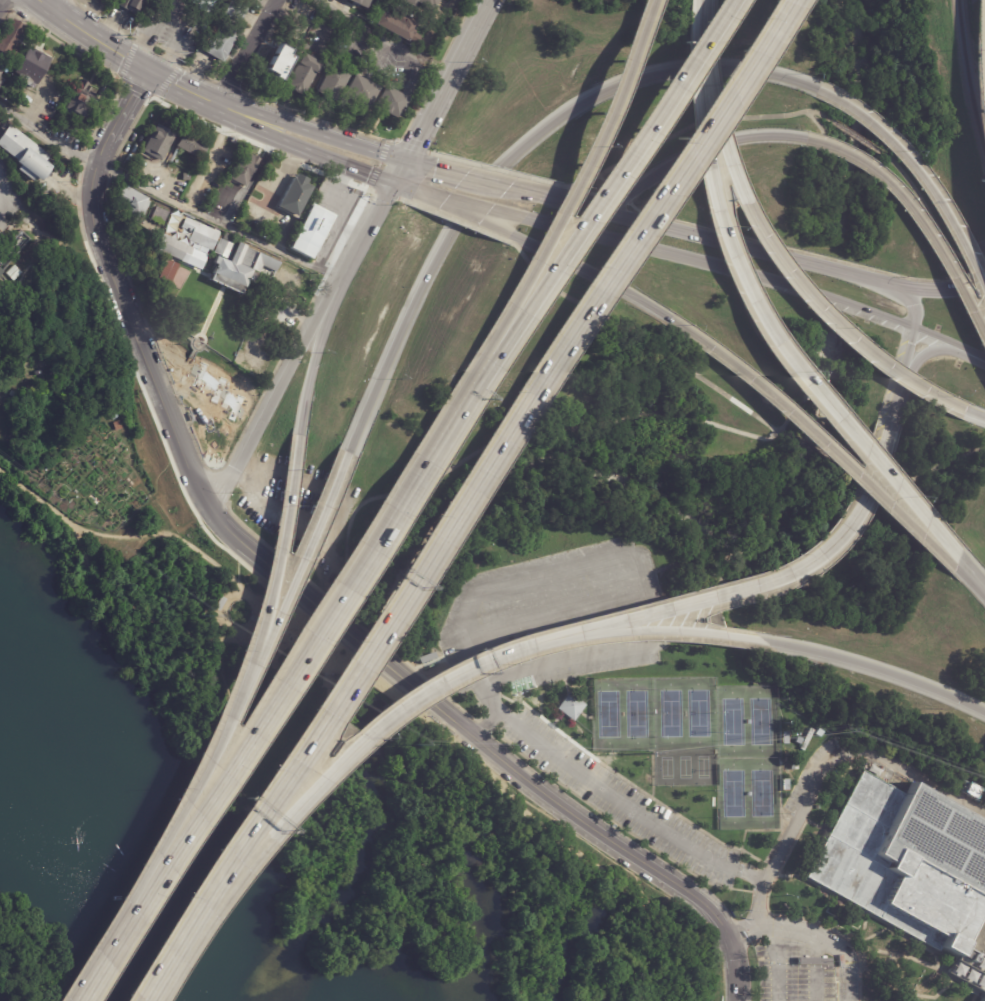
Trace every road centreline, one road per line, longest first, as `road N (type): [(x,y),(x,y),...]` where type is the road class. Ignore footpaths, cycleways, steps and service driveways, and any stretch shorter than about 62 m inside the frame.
road 1 (motorway): [(256,841),(380,632),(790,0)]
road 2 (motorway): [(698,28),(696,115),(718,226),(740,287),(795,376),(957,561)]
road 3 (motorway): [(483,371),(156,884)]
road 4 (motorway): [(727,0),(483,371)]
road 5 (motorway): [(649,0),(572,189),(483,371)]
road 6 (motorway): [(580,633),(785,581),(808,567),(850,526),(889,432)]
road 7 (motorway): [(256,841),(442,685),(580,633)]
road 8 (secondary): [(984,284),(902,287),(606,211)]
road 9 (primary): [(661,314),(957,561)]
road 10 (residential): [(642,862),(356,639)]
road 11 (motorway): [(520,153),(437,261),(348,455)]
road 12 (motorway): [(698,28),(728,166),(764,240),(824,318)]
road 13 (motorway): [(815,90),(733,70),(652,76),(597,97),(520,153)]
road 14 (motorway): [(298,438),(270,592),(237,700)]
road 15 (motorway): [(348,455),(237,700)]
road 16 (secondary): [(662,250),(912,328)]
road 17 (residential): [(171,413),(103,246),(94,190),(100,167)]
road 18 (residential): [(340,283),(215,511)]
road 19 (motorway): [(780,646),(892,677),(984,715)]
road 20 (motorway): [(237,700),(156,884)]
road 21 (motorway): [(580,633),(695,634),(780,646)]
road 22 (secondary): [(405,161),(215,104)]
road 23 (secondary): [(215,104),(245,128),(392,185)]
road 24 (residential): [(356,639),(215,511)]
road 25 (residential): [(739,1000),(729,933),(709,908),(642,862)]
road 26 (motorway): [(824,318),(897,380),(961,412)]
road 27 (motorway): [(935,202),(881,135),(815,90)]
road 28 (primary): [(984,353),(907,207)]
road 29 (primary): [(516,237),(661,314)]
road 30 (motorway): [(340,283),(298,438)]
road 31 (secondary): [(528,218),(662,250)]
road 32 (motorway): [(156,884),(82,1000)]
road 33 (motorway): [(186,956),(256,841)]
road 34 (secondary): [(467,43),(405,161)]
road 35 (secondary): [(150,69),(43,0)]
road 36 (primary): [(907,207),(872,171),(805,141)]
road 37 (primary): [(805,141),(742,140),(686,158)]

